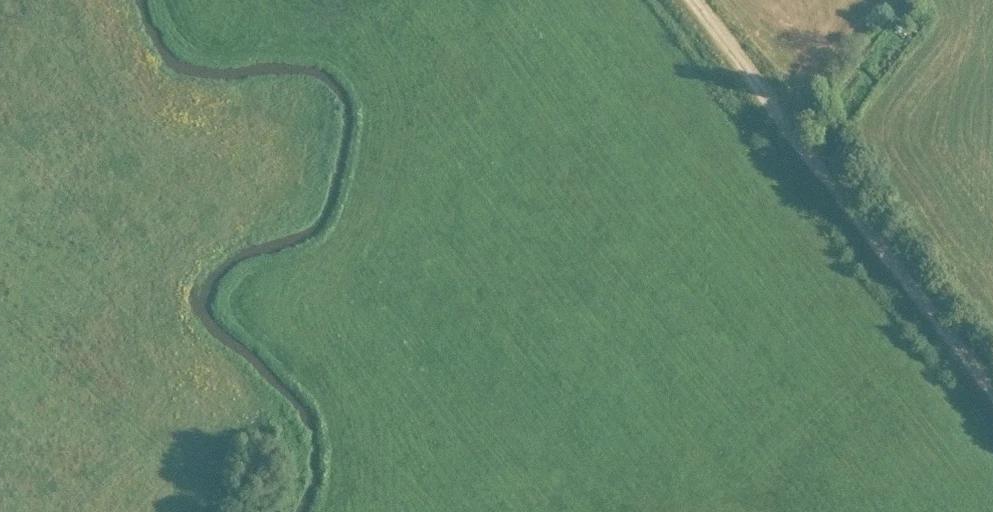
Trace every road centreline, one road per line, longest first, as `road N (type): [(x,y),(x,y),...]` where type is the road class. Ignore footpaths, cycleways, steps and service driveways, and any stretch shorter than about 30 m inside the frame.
road 1 (track): [(992,393),(688,0)]

